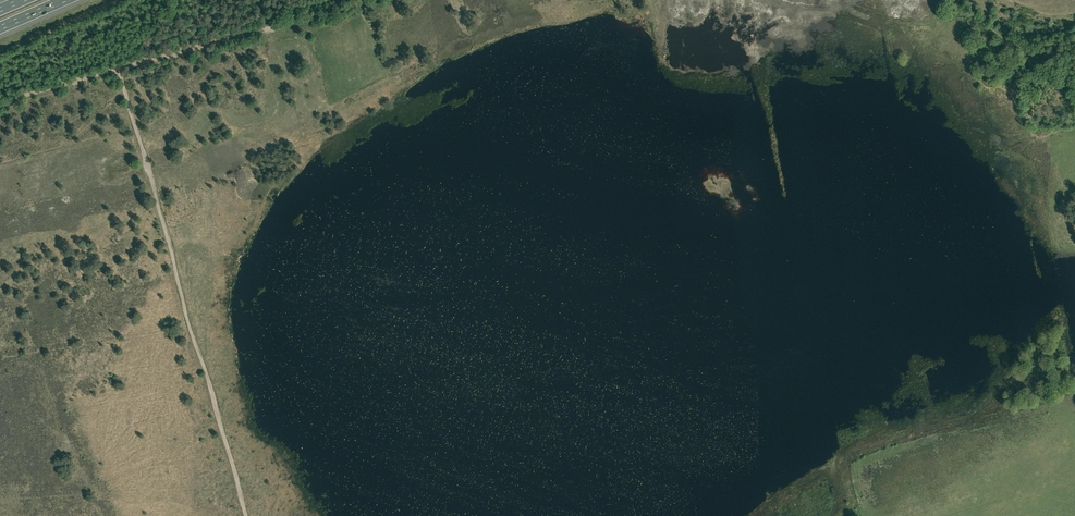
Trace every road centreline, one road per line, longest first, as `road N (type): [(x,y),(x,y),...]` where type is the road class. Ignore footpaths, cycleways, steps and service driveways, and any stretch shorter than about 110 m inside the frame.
road 1 (track): [(364,0),(118,68)]
road 2 (track): [(118,68),(0,105)]

